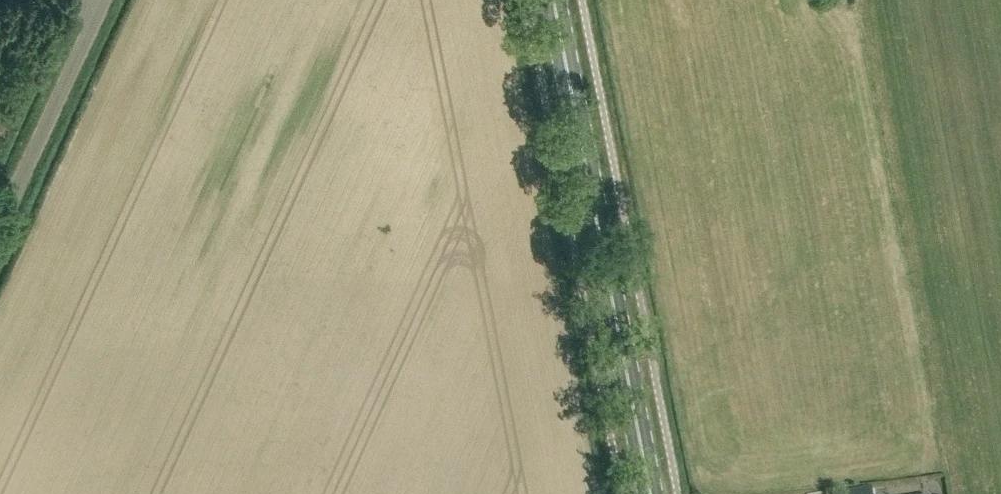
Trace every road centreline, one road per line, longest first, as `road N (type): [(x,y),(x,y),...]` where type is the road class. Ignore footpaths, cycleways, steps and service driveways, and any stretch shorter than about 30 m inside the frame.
road 1 (secondary): [(652,493),(553,0)]
road 2 (unclassified): [(0,226),(103,0)]

